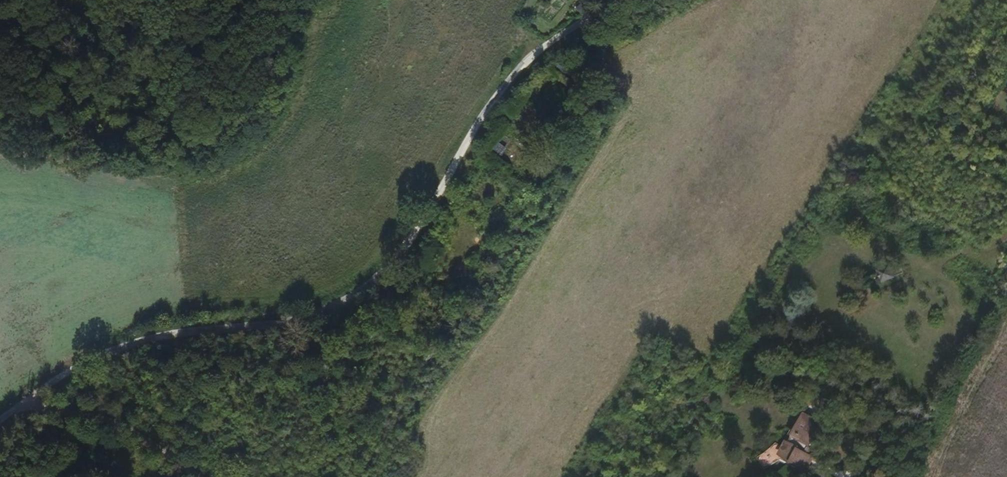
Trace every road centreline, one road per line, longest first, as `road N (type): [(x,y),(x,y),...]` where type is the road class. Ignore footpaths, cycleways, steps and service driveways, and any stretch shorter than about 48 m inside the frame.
road 1 (track): [(199,476),(110,421),(19,402),(131,341),(290,322),(346,297),(405,241),(505,81),(597,11)]

